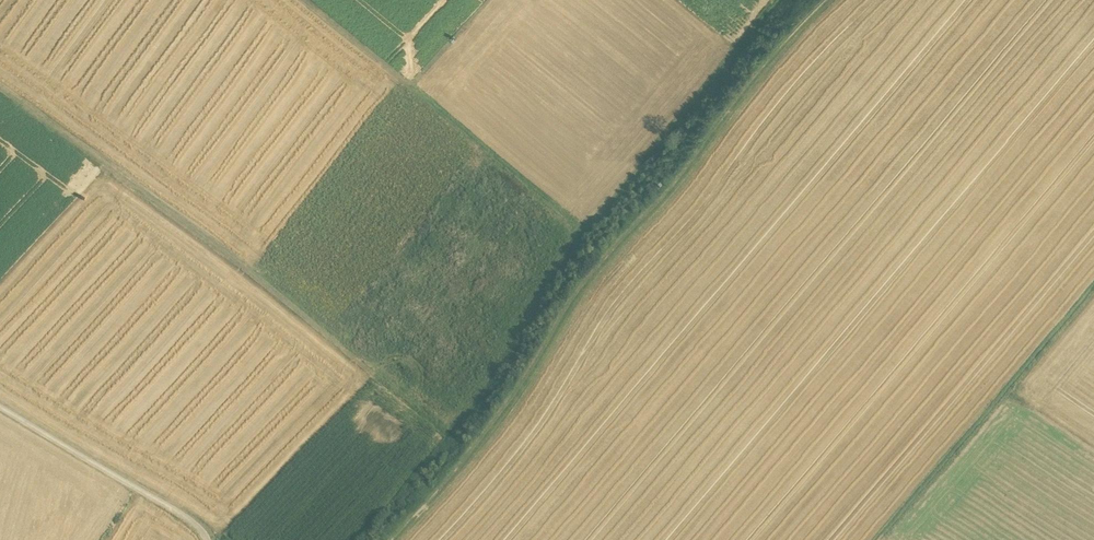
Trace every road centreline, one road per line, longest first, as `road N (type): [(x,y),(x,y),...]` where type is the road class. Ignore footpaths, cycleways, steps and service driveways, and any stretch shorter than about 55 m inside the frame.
road 1 (track): [(594,237),(459,437),(0,88)]
road 2 (track): [(845,0),(616,266),(519,414),(405,539)]
road 3 (track): [(791,0),(728,87),(594,237),(302,0)]
road 4 (track): [(1093,290),(879,539)]
road 5 (track): [(207,539),(187,518),(0,406)]
road 6 (track): [(417,93),(499,0)]

